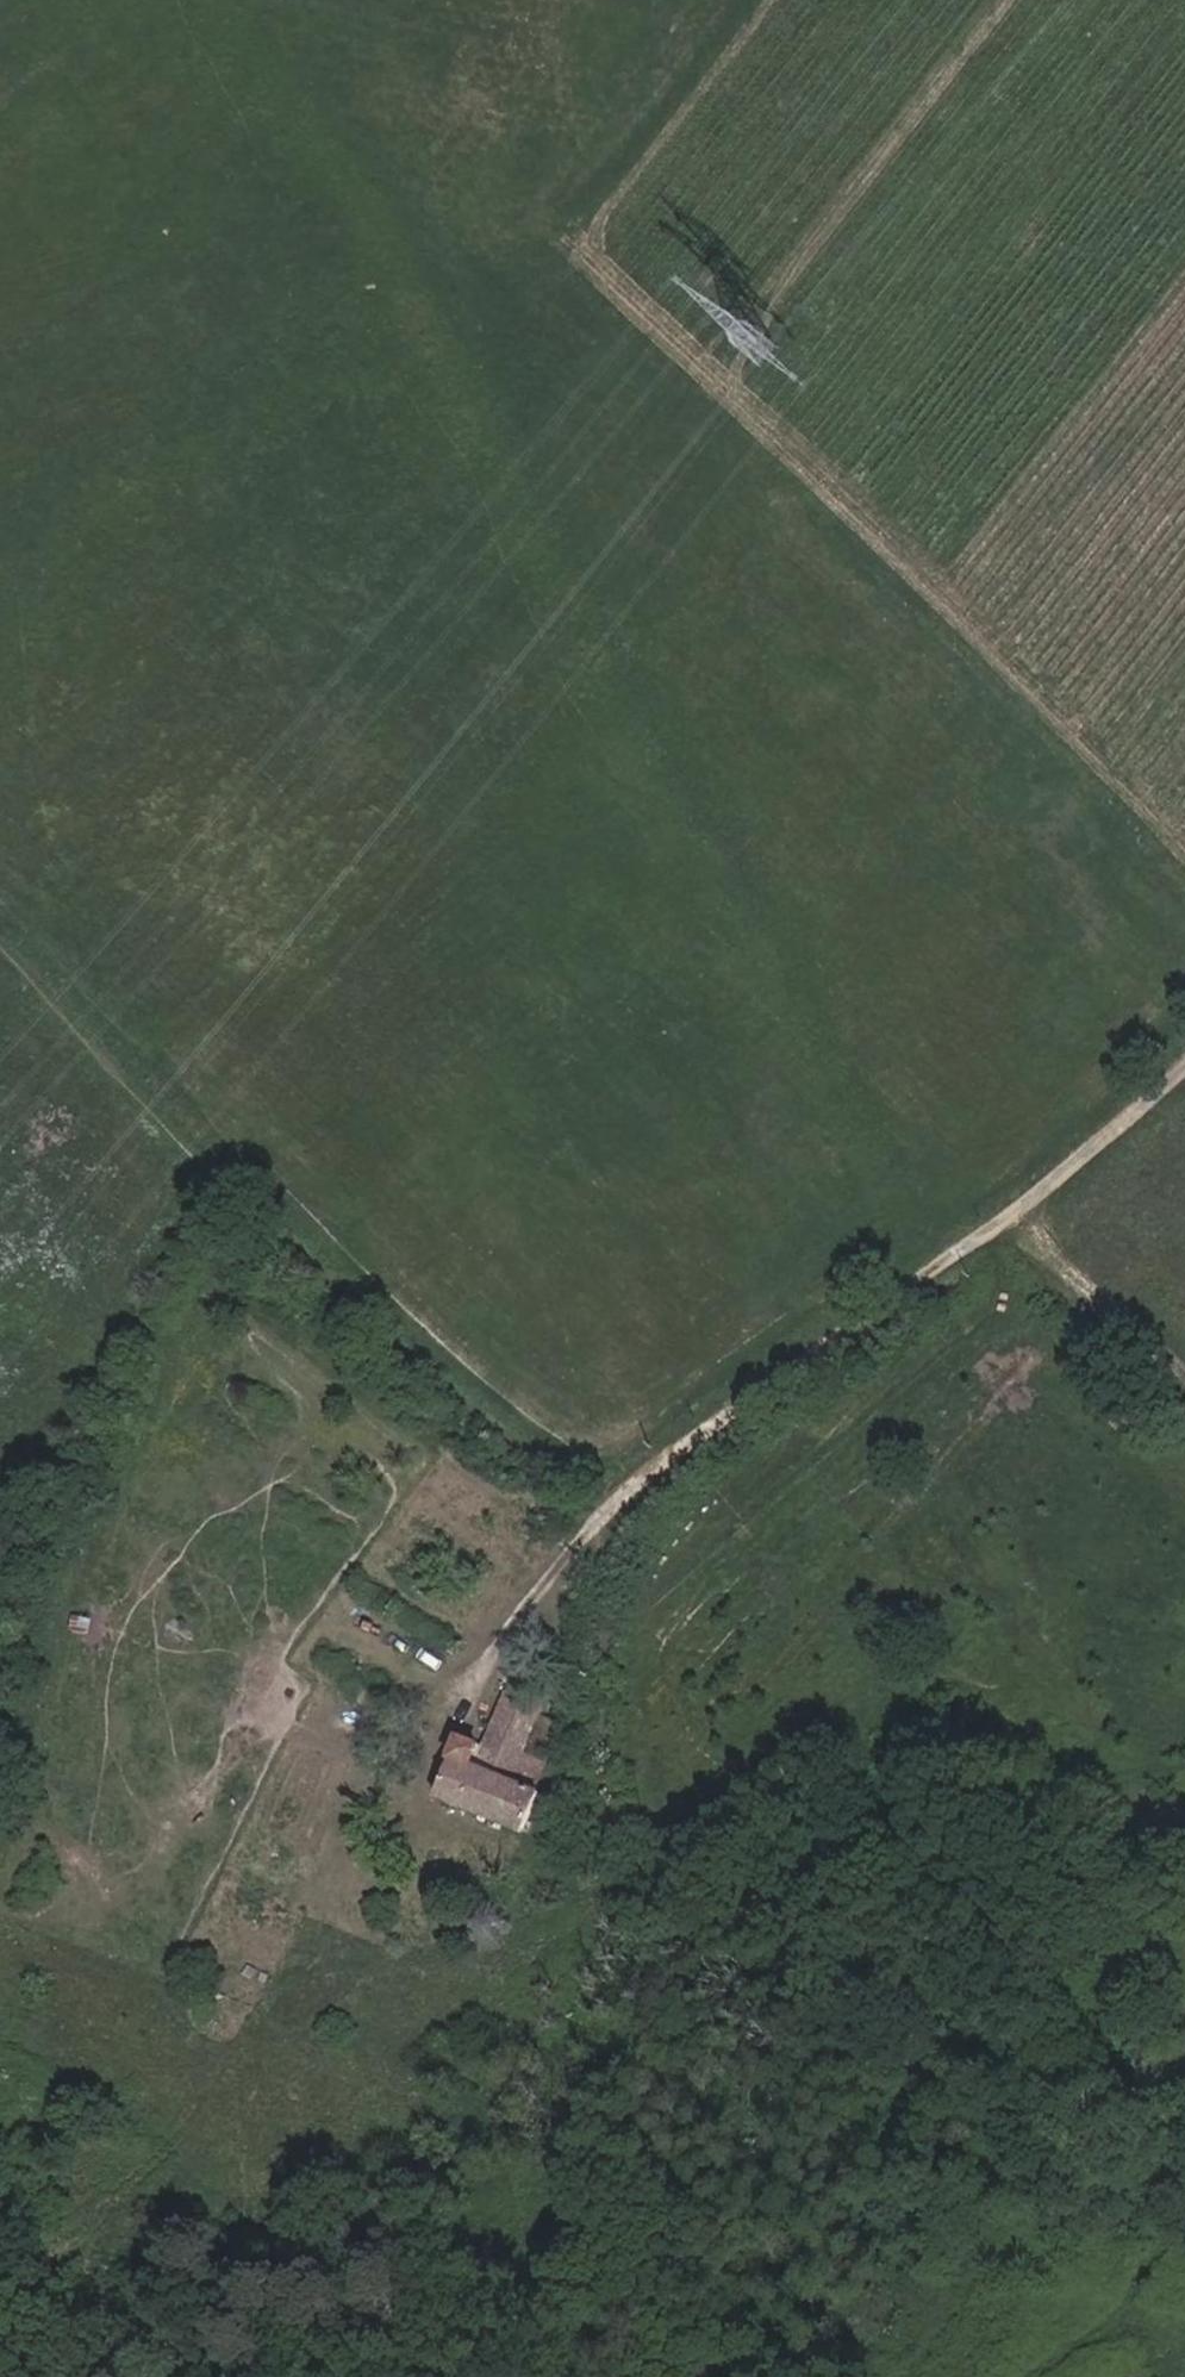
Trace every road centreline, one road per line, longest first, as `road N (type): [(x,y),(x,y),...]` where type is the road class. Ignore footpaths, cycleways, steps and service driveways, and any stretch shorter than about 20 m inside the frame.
road 1 (track): [(219,0),(419,275),(957,1256)]
road 2 (track): [(1003,1231),(1184,1405)]

